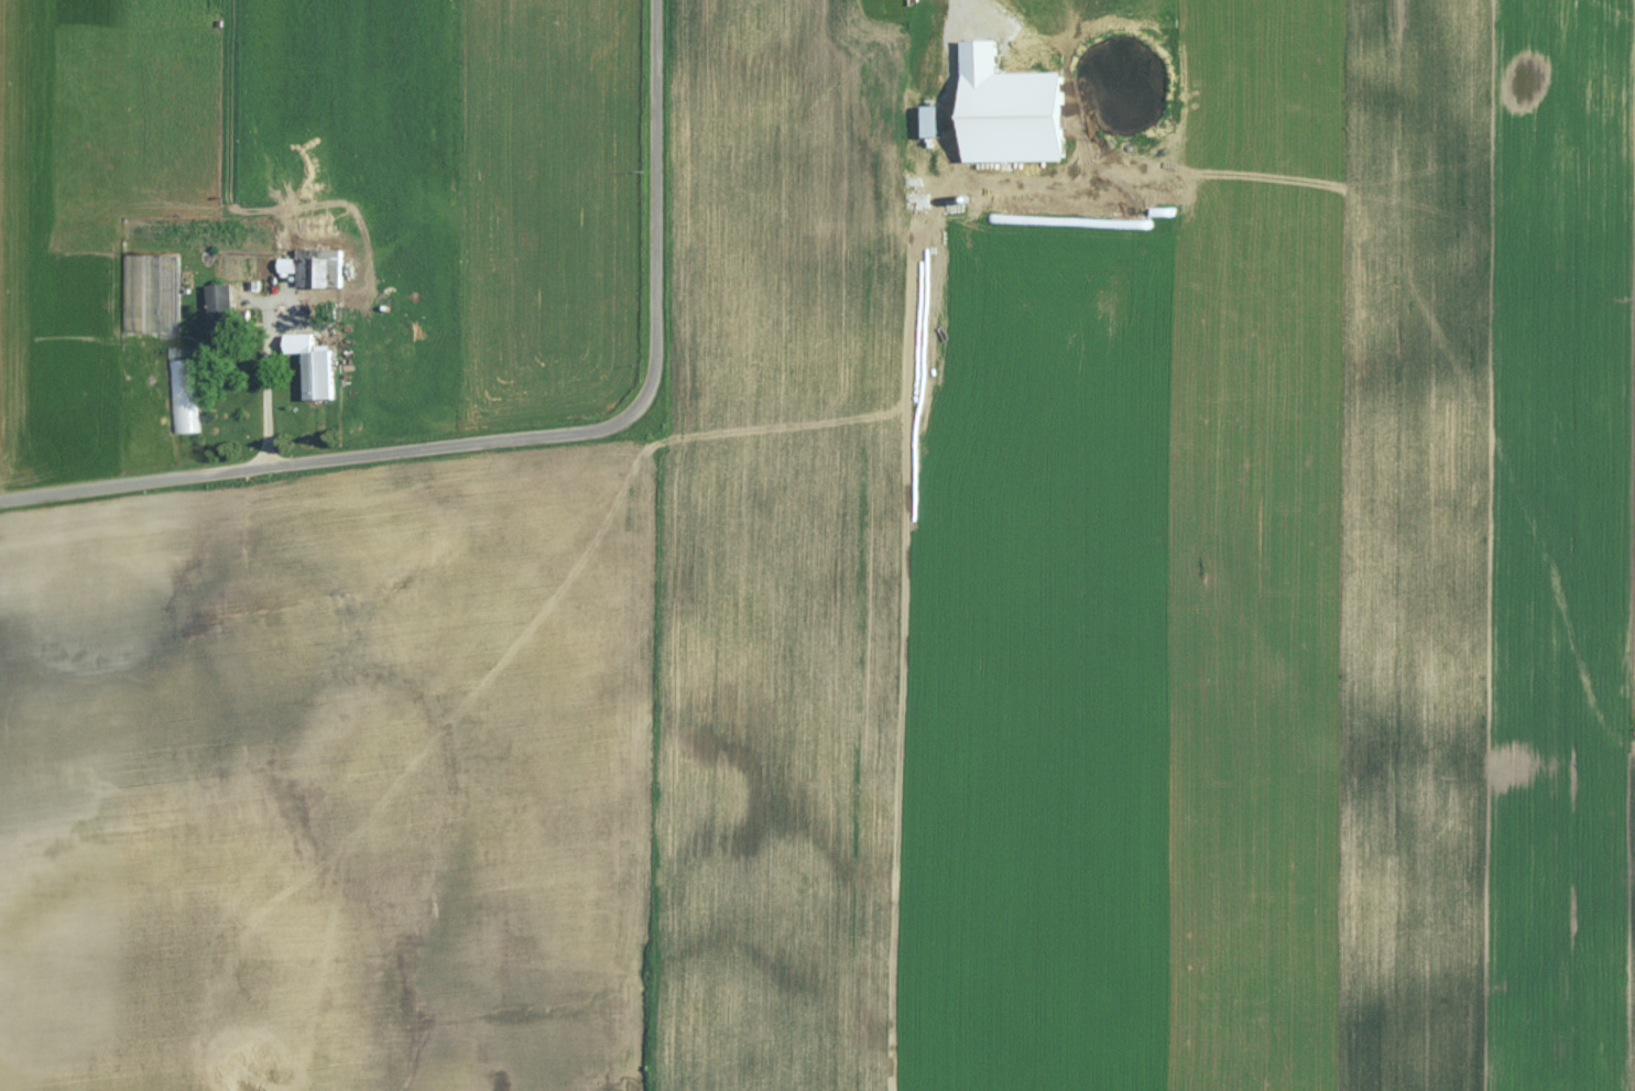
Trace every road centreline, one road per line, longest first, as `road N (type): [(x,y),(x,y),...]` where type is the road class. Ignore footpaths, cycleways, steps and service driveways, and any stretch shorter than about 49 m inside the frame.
road 1 (residential): [(656,0),(655,358),(629,415),(569,434),(0,502)]

